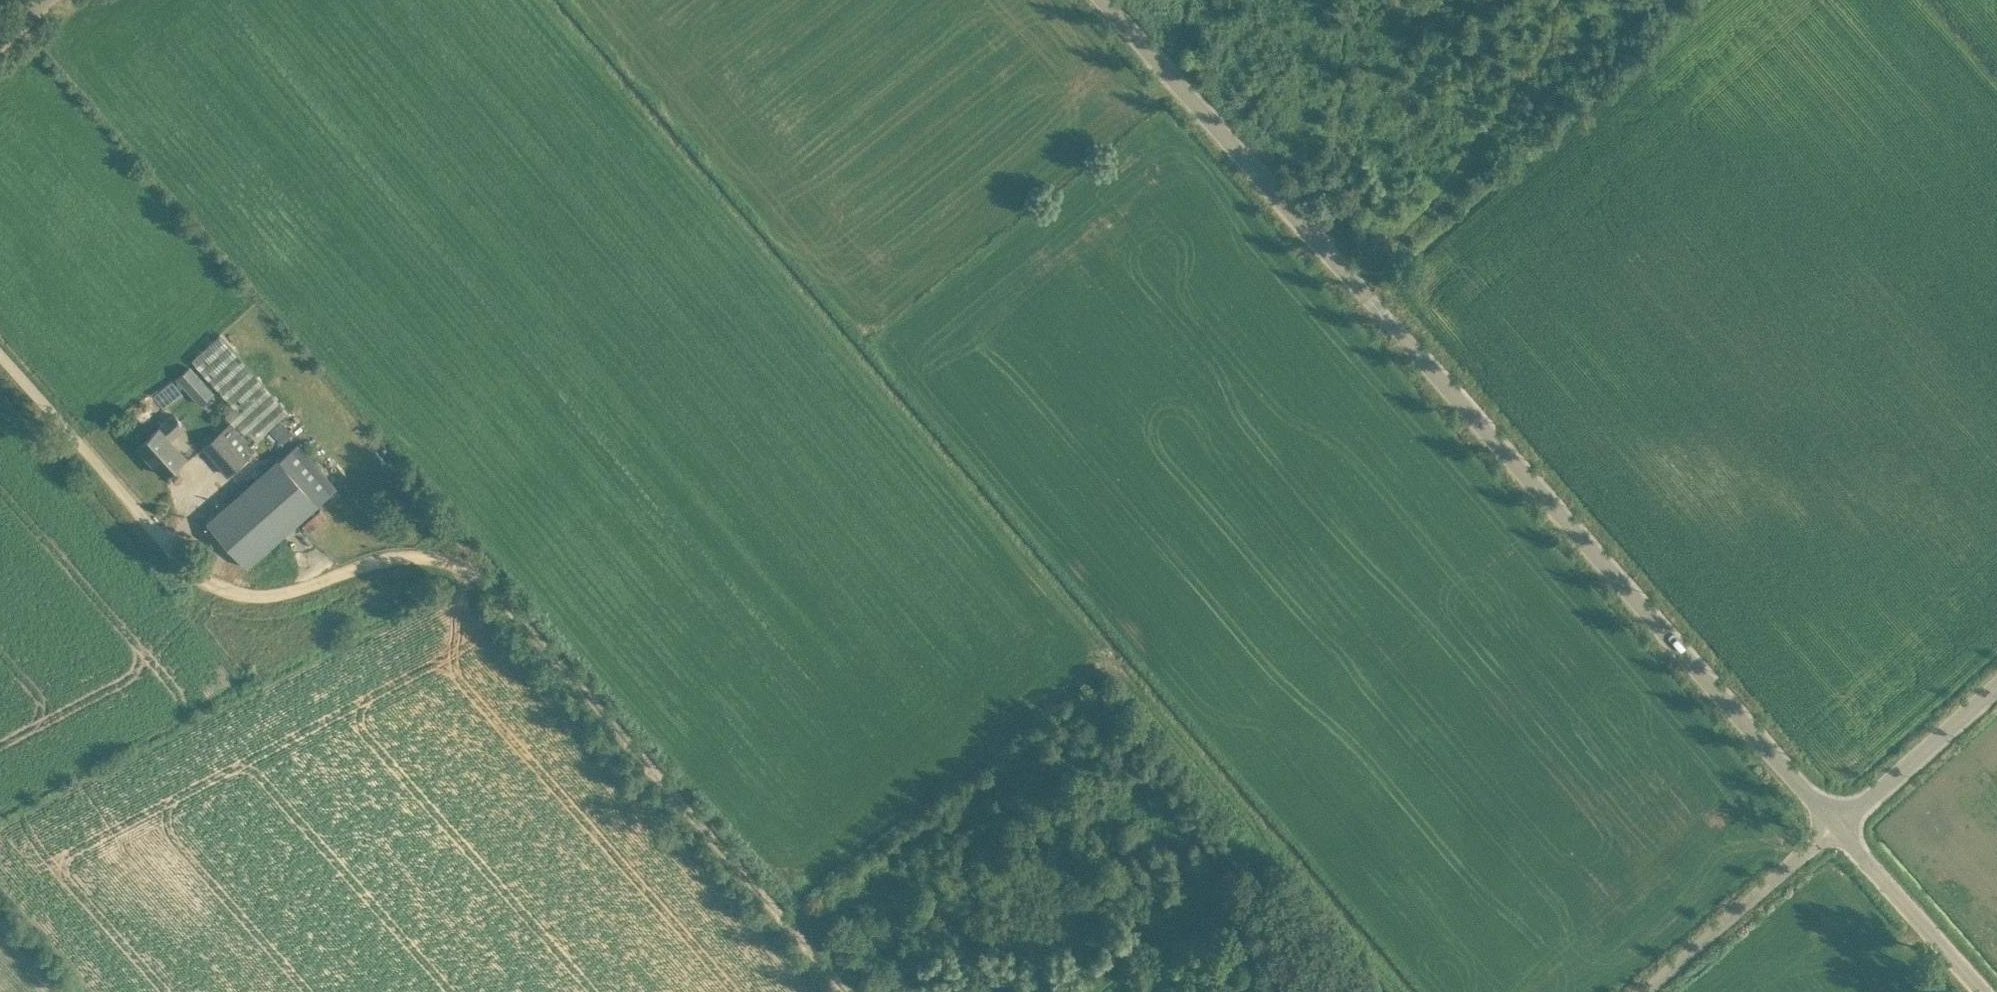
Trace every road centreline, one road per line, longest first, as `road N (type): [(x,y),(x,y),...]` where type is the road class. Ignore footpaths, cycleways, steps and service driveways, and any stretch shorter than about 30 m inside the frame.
road 1 (unclassified): [(1835,816),(1109,0)]
road 2 (unclassified): [(524,608),(472,571),(408,562),(344,571),(286,598),(233,597),(195,574),(0,362)]
road 3 (track): [(853,991),(524,608)]
road 4 (unclassified): [(1636,991),(1835,816)]
road 5 (track): [(1096,991),(1274,836)]
road 6 (unclassified): [(1988,991),(1835,816)]
road 7 (unclassified): [(1835,816),(1996,672)]

